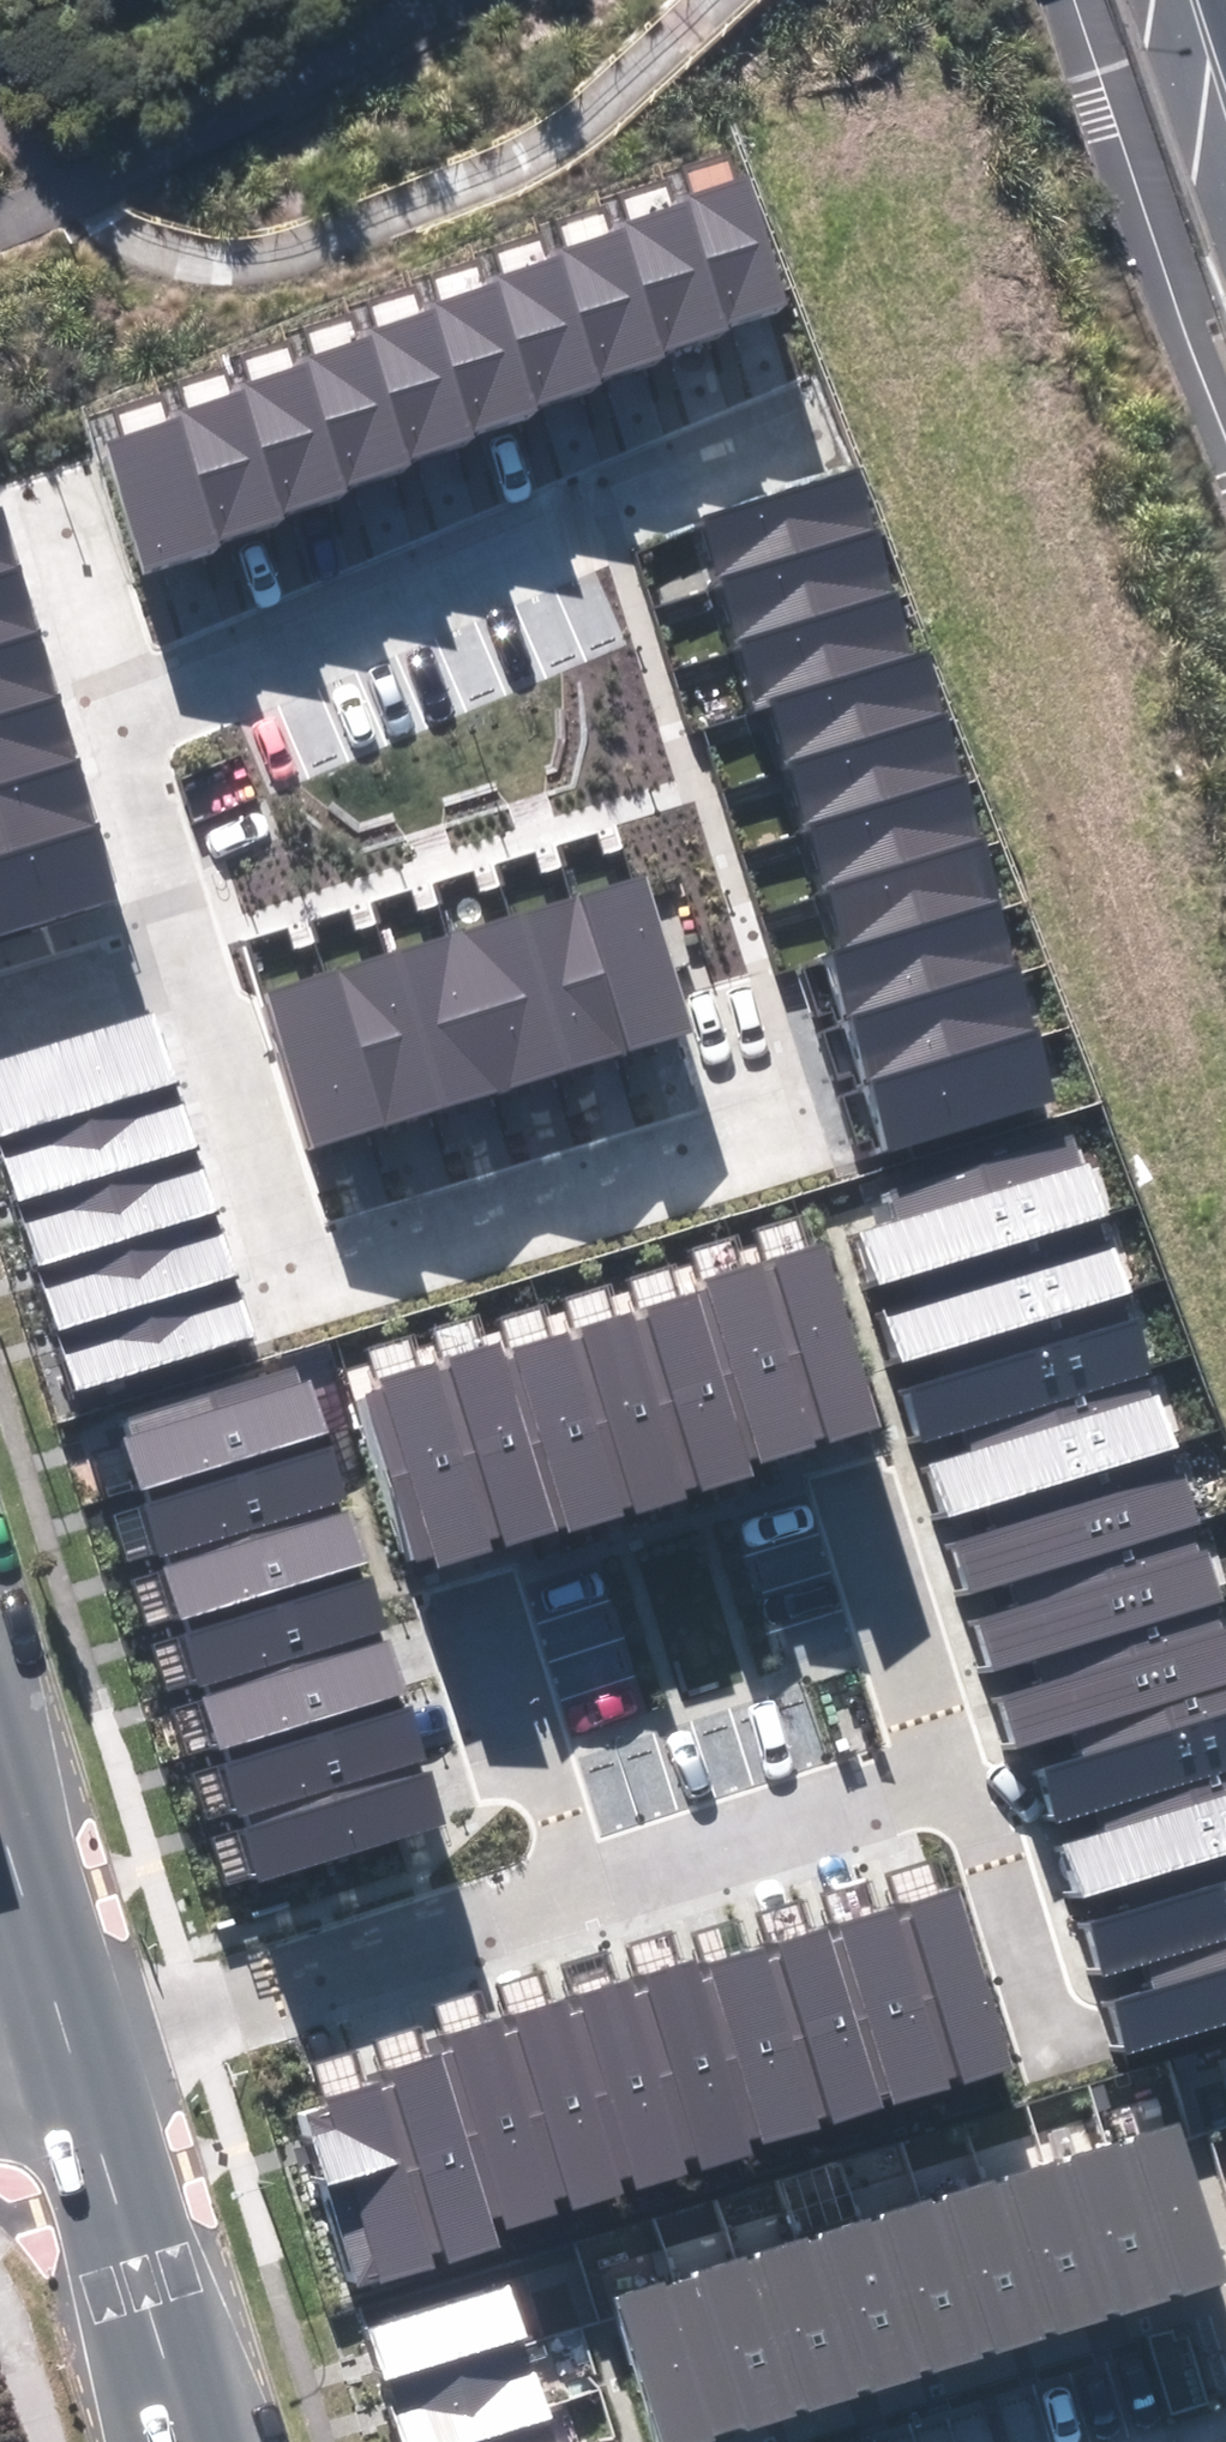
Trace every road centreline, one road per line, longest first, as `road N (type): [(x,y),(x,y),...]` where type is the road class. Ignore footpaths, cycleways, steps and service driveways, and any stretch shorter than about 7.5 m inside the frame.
road 1 (residential): [(742,1011),(779,1128),(308,1279),(210,943)]
road 2 (residential): [(132,701),(816,421)]
road 3 (residential): [(71,2042),(198,2013),(583,1888)]
road 4 (secondary): [(79,2066),(187,2441)]
road 5 (residential): [(583,1888),(953,1778)]
road 6 (residential): [(583,1888),(488,1587)]
road 7 (residential): [(854,1480),(953,1778)]
road 8 (residential): [(953,1778),(997,1862),(1055,2054)]
road 9 (residential): [(210,943),(132,701)]
road 10 (secondary): [(0,1817),(71,2042)]
road 11 (residential): [(132,701),(61,488)]
road 12 (residential): [(210,943),(0,1006)]

